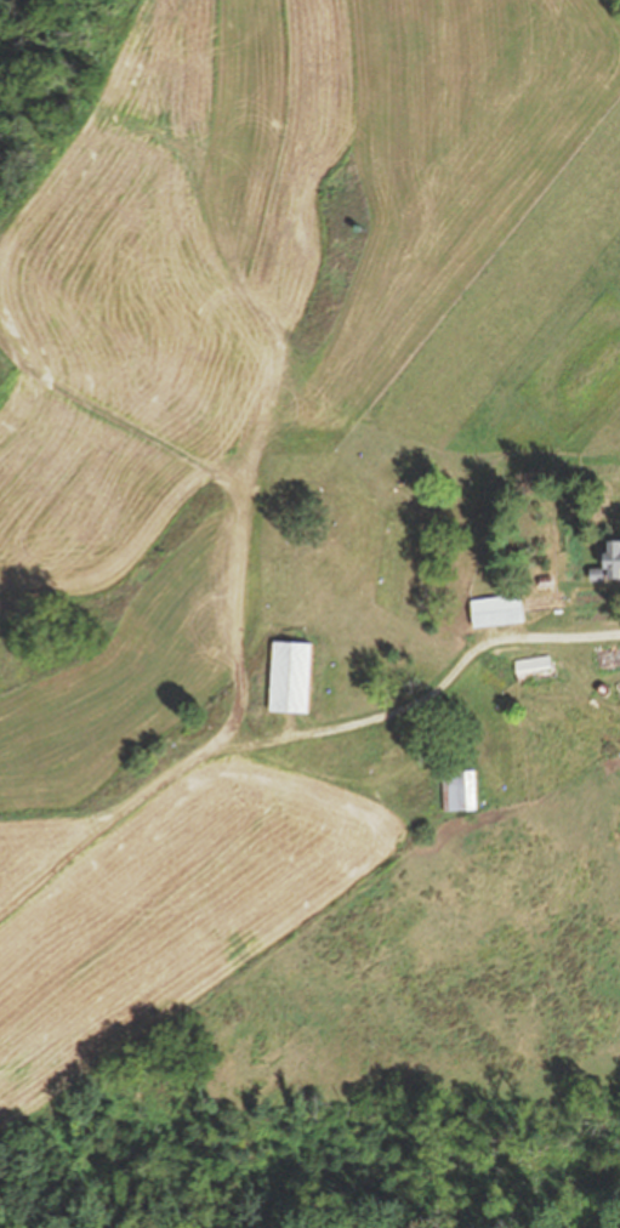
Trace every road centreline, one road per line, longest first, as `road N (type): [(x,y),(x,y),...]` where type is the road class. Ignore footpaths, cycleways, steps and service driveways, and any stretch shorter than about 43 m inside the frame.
road 1 (track): [(149,0),(149,66),(174,140),(171,188),(226,268),(301,437),(243,593),(244,672),(223,749)]
road 2 (track): [(443,689),(404,769),(379,778),(332,774),(295,767),(257,746),(183,760),(0,911)]
road 3 (track): [(0,321),(16,359),(192,459),(267,513)]

